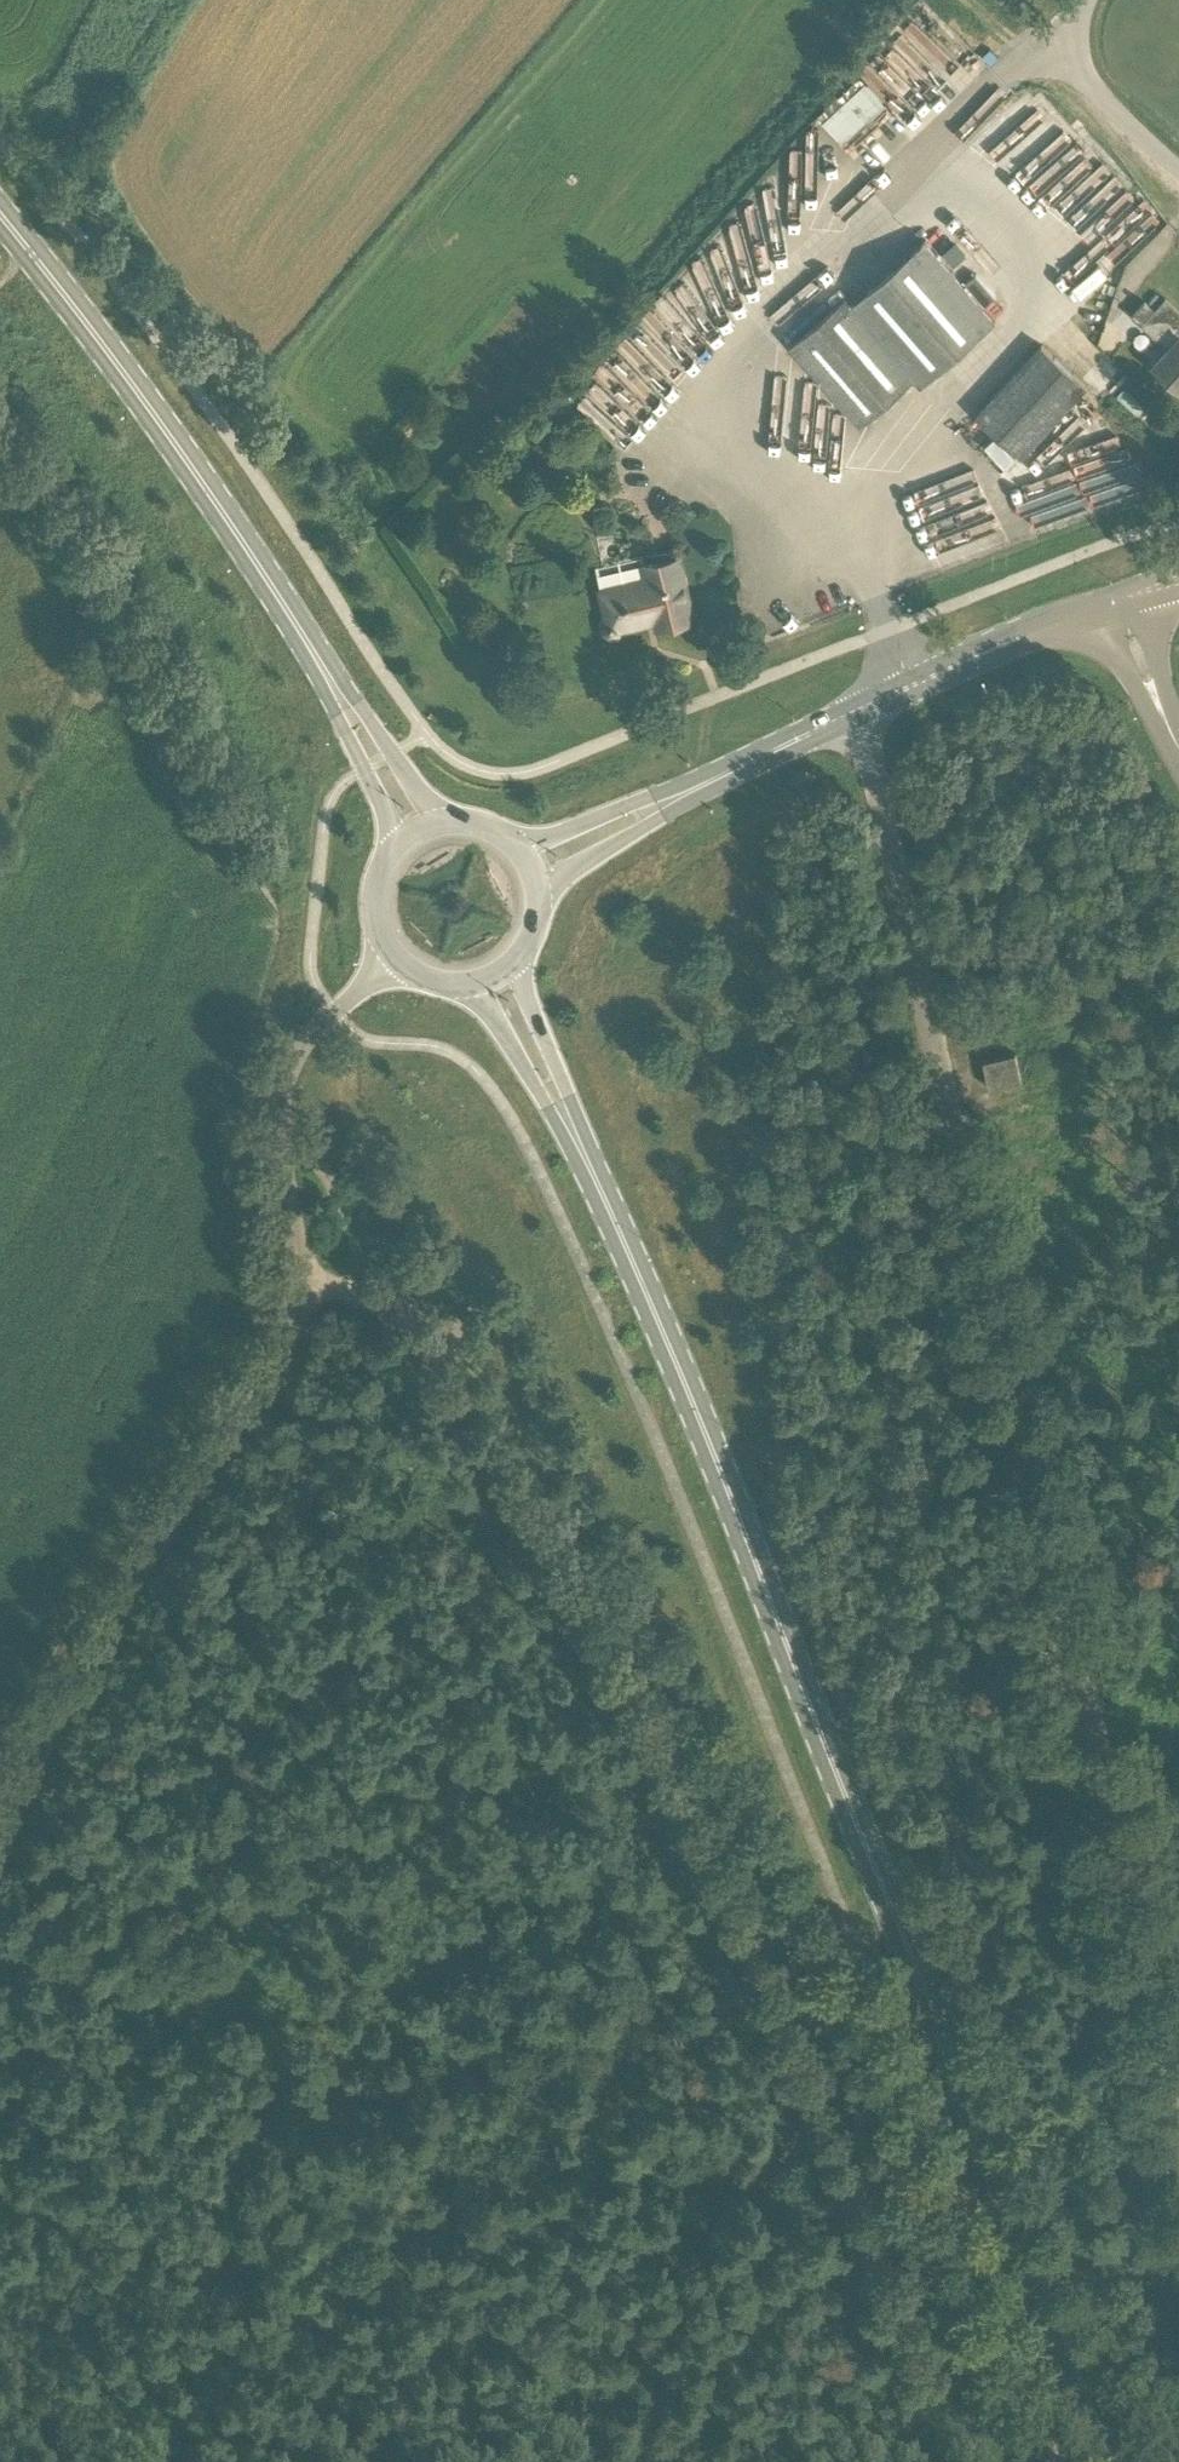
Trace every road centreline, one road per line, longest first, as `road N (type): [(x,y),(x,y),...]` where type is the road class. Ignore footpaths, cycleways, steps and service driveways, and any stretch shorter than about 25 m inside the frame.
road 1 (unclassified): [(864,709),(1178,2058)]
road 2 (secondary): [(1108,2461),(727,1487)]
road 3 (unclassified): [(0,1799),(239,1364),(299,1277),(275,1164),(284,1095),(335,1013),(395,957)]
road 4 (track): [(1000,2461),(891,2185),(637,1648)]
road 5 (secondary): [(441,822),(221,492),(75,288),(0,206)]
road 6 (secondary): [(0,223),(208,505),(290,631),(396,847)]
road 7 (track): [(184,2461),(290,2040),(565,2112)]
road 8 (secondary): [(467,984),(545,1107),(727,1487)]
road 9 (secondary): [(727,1487),(660,1297),(512,964)]
road 10 (track): [(565,2112),(637,1648)]
road 11 (track): [(637,1648),(502,1361)]
road 12 (track): [(654,2461),(733,2156)]
road 13 (tertiary): [(864,709),(1120,601)]
road 14 (unclassified): [(1178,179),(1114,126),(1074,80),(1069,20),(1082,0)]
road 15 (tertiary): [(696,790),(518,847)]
road 16 (tertiary): [(696,790),(864,709)]
road 17 (tertiary): [(538,887),(696,790)]
road 18 (track): [(565,2112),(733,2156)]
road 19 (track): [(733,2156),(894,2194)]
road 20 (tertiary): [(1178,744),(1120,601)]
road 21 (secondary): [(396,847),(375,890),(382,937),(395,957)]

